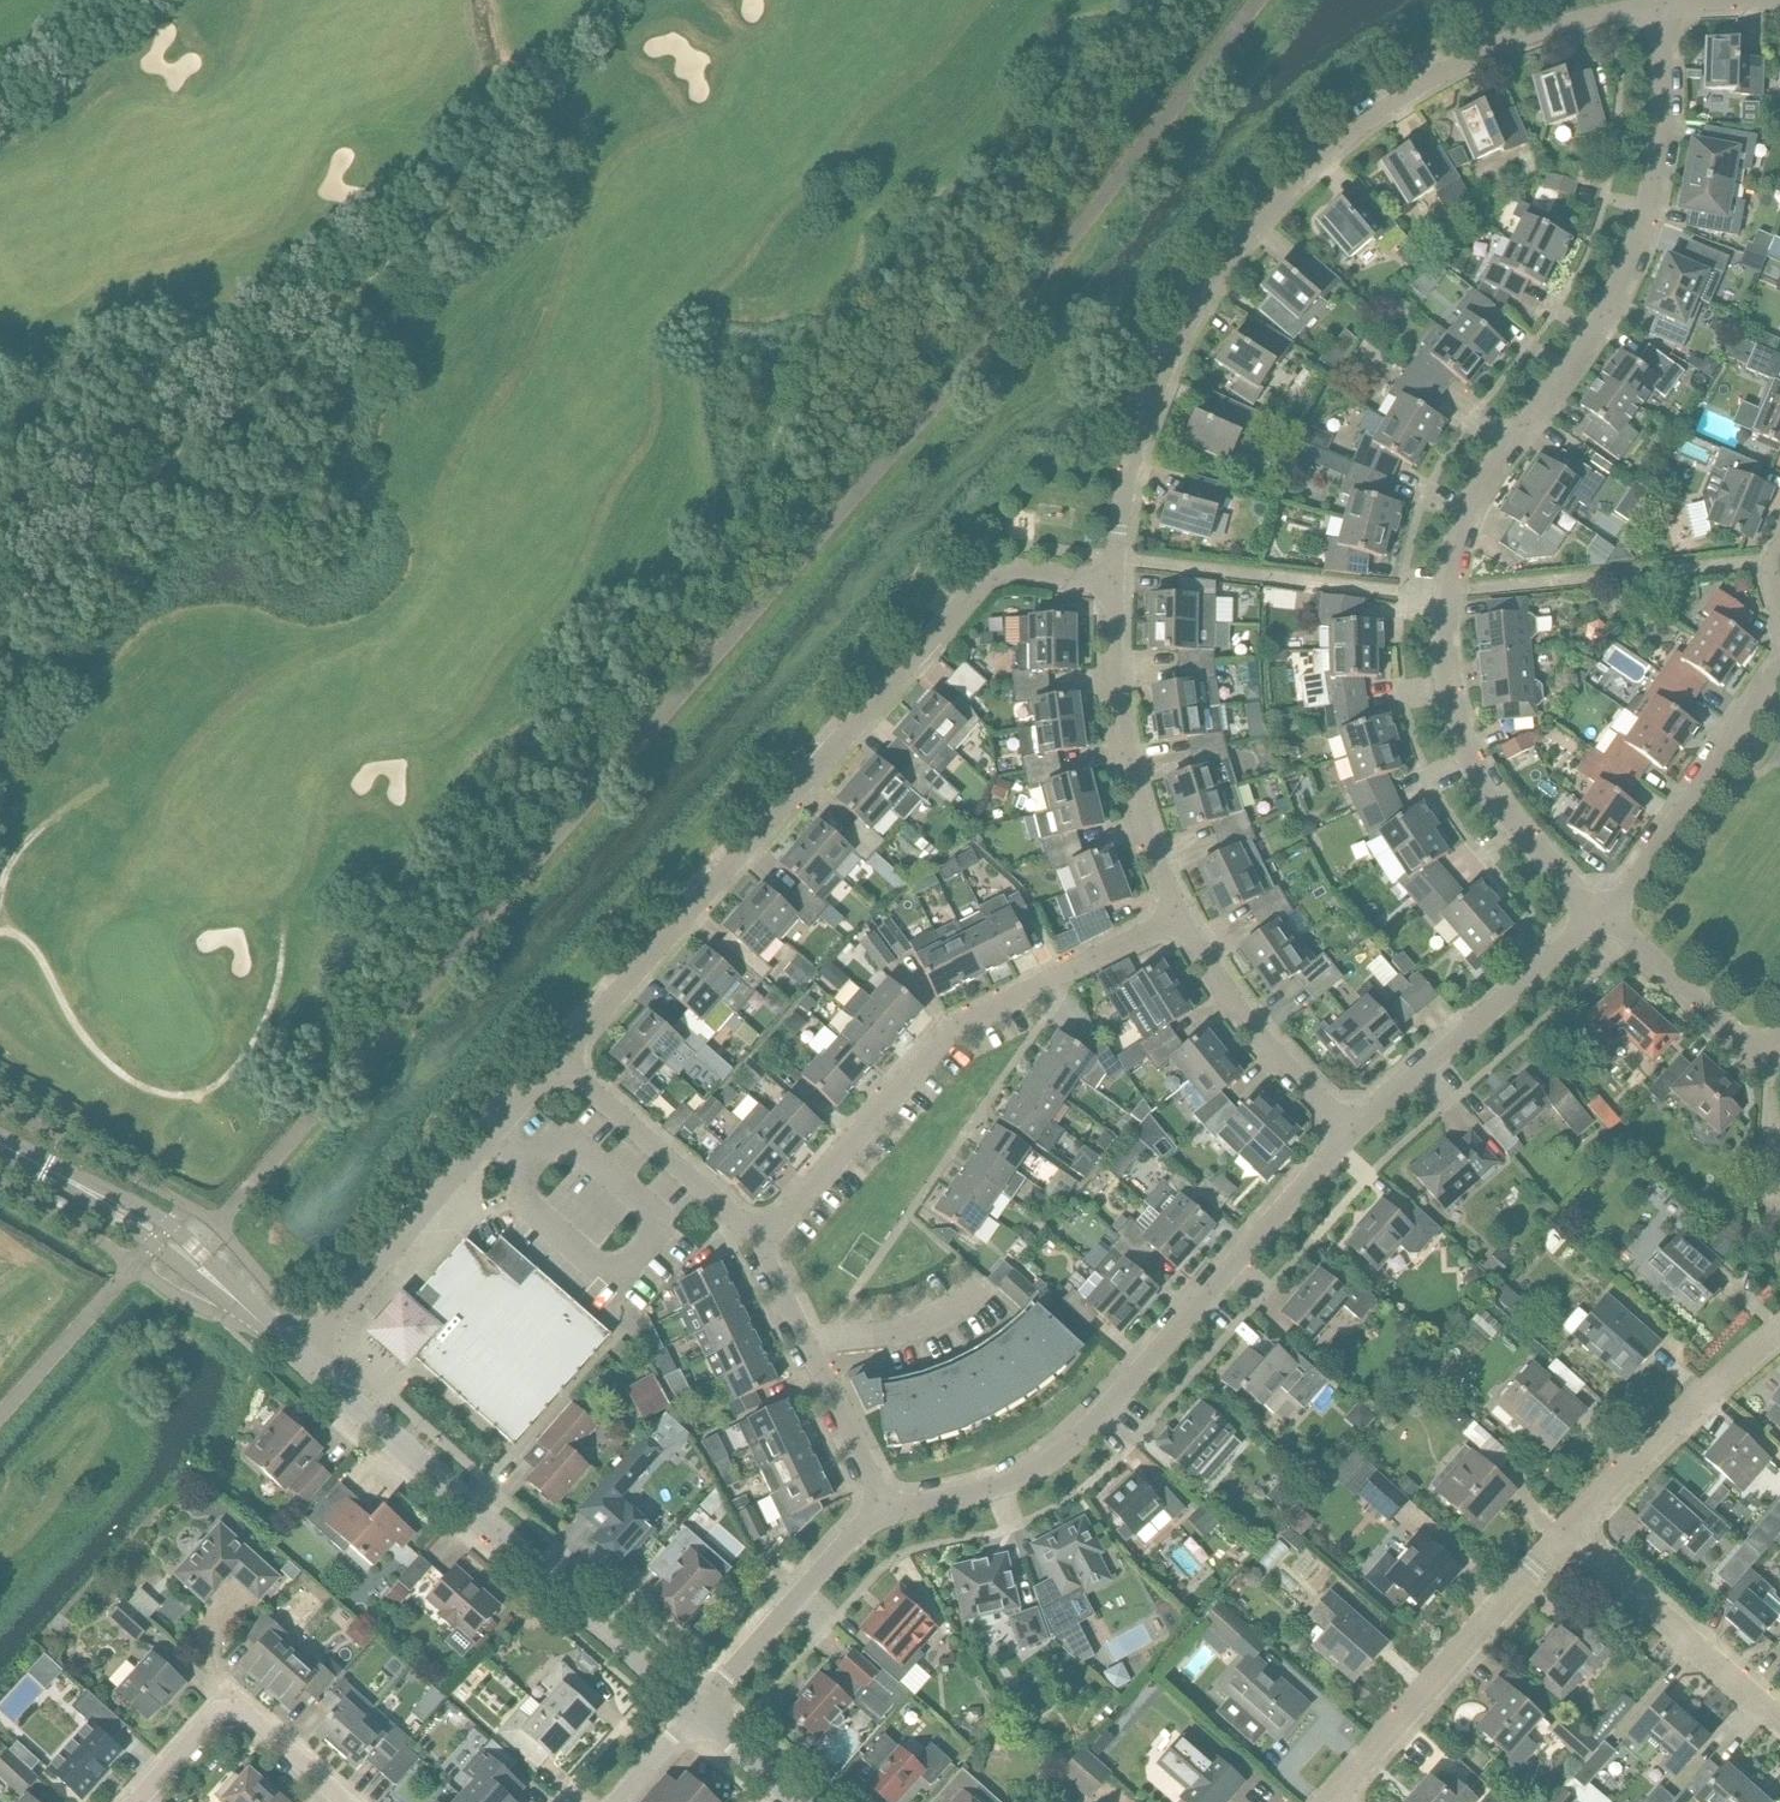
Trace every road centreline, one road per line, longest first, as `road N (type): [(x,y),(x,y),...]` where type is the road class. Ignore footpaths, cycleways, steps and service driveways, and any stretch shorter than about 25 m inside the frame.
road 1 (residential): [(1601,917),(1492,797),(1459,726),(1447,652),(1449,590),(1464,528),(1495,466),(1609,323),(1639,256),(1659,191),(1669,97),(1661,5)]
road 2 (residential): [(1113,583),(1134,461),(1171,353),(1234,249),(1282,193),(1382,107),(1445,71),(1566,22),(1661,5)]
road 3 (residential): [(556,1059),(990,573),(1113,583)]
road 4 (residential): [(881,1505),(1008,1480),(1058,1452),(1352,1128)]
road 5 (residential): [(763,1248),(949,1032),(1179,915)]
road 6 (unclassified): [(701,1712),(304,1362)]
road 7 (residential): [(304,1362),(556,1059)]
road 8 (unclassified): [(304,1362),(169,1225),(0,1138)]
road 9 (unclassified): [(0,1146),(155,1243),(304,1362)]
road 10 (residential): [(1328,1801),(1568,1531)]
road 11 (residential): [(1179,915),(1145,829),(1121,728),(1113,583)]
road 12 (residential): [(1352,1128),(1601,917)]
road 13 (residential): [(1779,670),(1601,917)]
road 14 (residential): [(1568,1531),(1779,1328)]
road 15 (residential): [(1779,1722),(1568,1531)]
road 16 (residential): [(763,1248),(556,1059)]
road 17 (residential): [(1352,1128),(1232,999),(1179,915)]
road 18 (residential): [(701,1712),(881,1505)]
road 19 (residential): [(138,1801),(210,1723),(249,1719),(342,1801)]
road 20 (residential): [(1601,917),(1750,1040),(1779,1037)]
road 21 (residential): [(803,1334),(906,1326),(964,1303),(987,1282)]
road 22 (residential): [(881,1505),(803,1334)]
road 23 (unclassified): [(802,1801),(701,1712)]
road 24 (residential): [(617,1801),(701,1712)]

